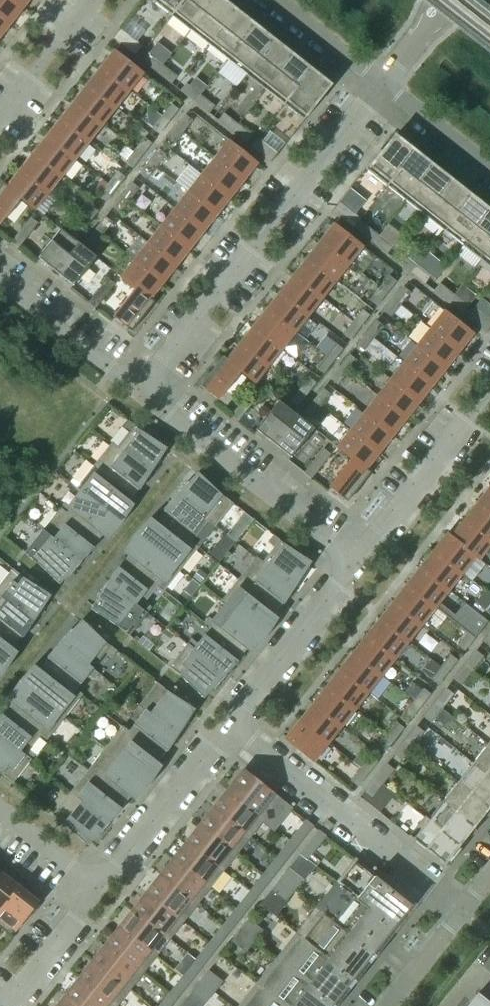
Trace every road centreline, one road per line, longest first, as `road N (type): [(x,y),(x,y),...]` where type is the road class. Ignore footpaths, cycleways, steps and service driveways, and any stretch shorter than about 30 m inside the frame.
road 1 (residential): [(146,390),(379,86)]
road 2 (residential): [(467,911),(229,724)]
road 3 (residential): [(362,558),(146,390)]
road 4 (residential): [(229,724),(362,558)]
road 5 (residential): [(97,888),(229,724)]
road 6 (residential): [(362,558),(489,393)]
road 7 (residential): [(146,390),(0,278)]
road 8 (residential): [(0,125),(99,0)]
road 9 (residential): [(5,1005),(97,888)]
road 10 (residential): [(489,170),(379,86)]
road 11 (residential): [(379,86),(275,0)]
road 12 (residential): [(97,888),(0,812)]
road 13 (residential): [(391,1005),(467,911)]

